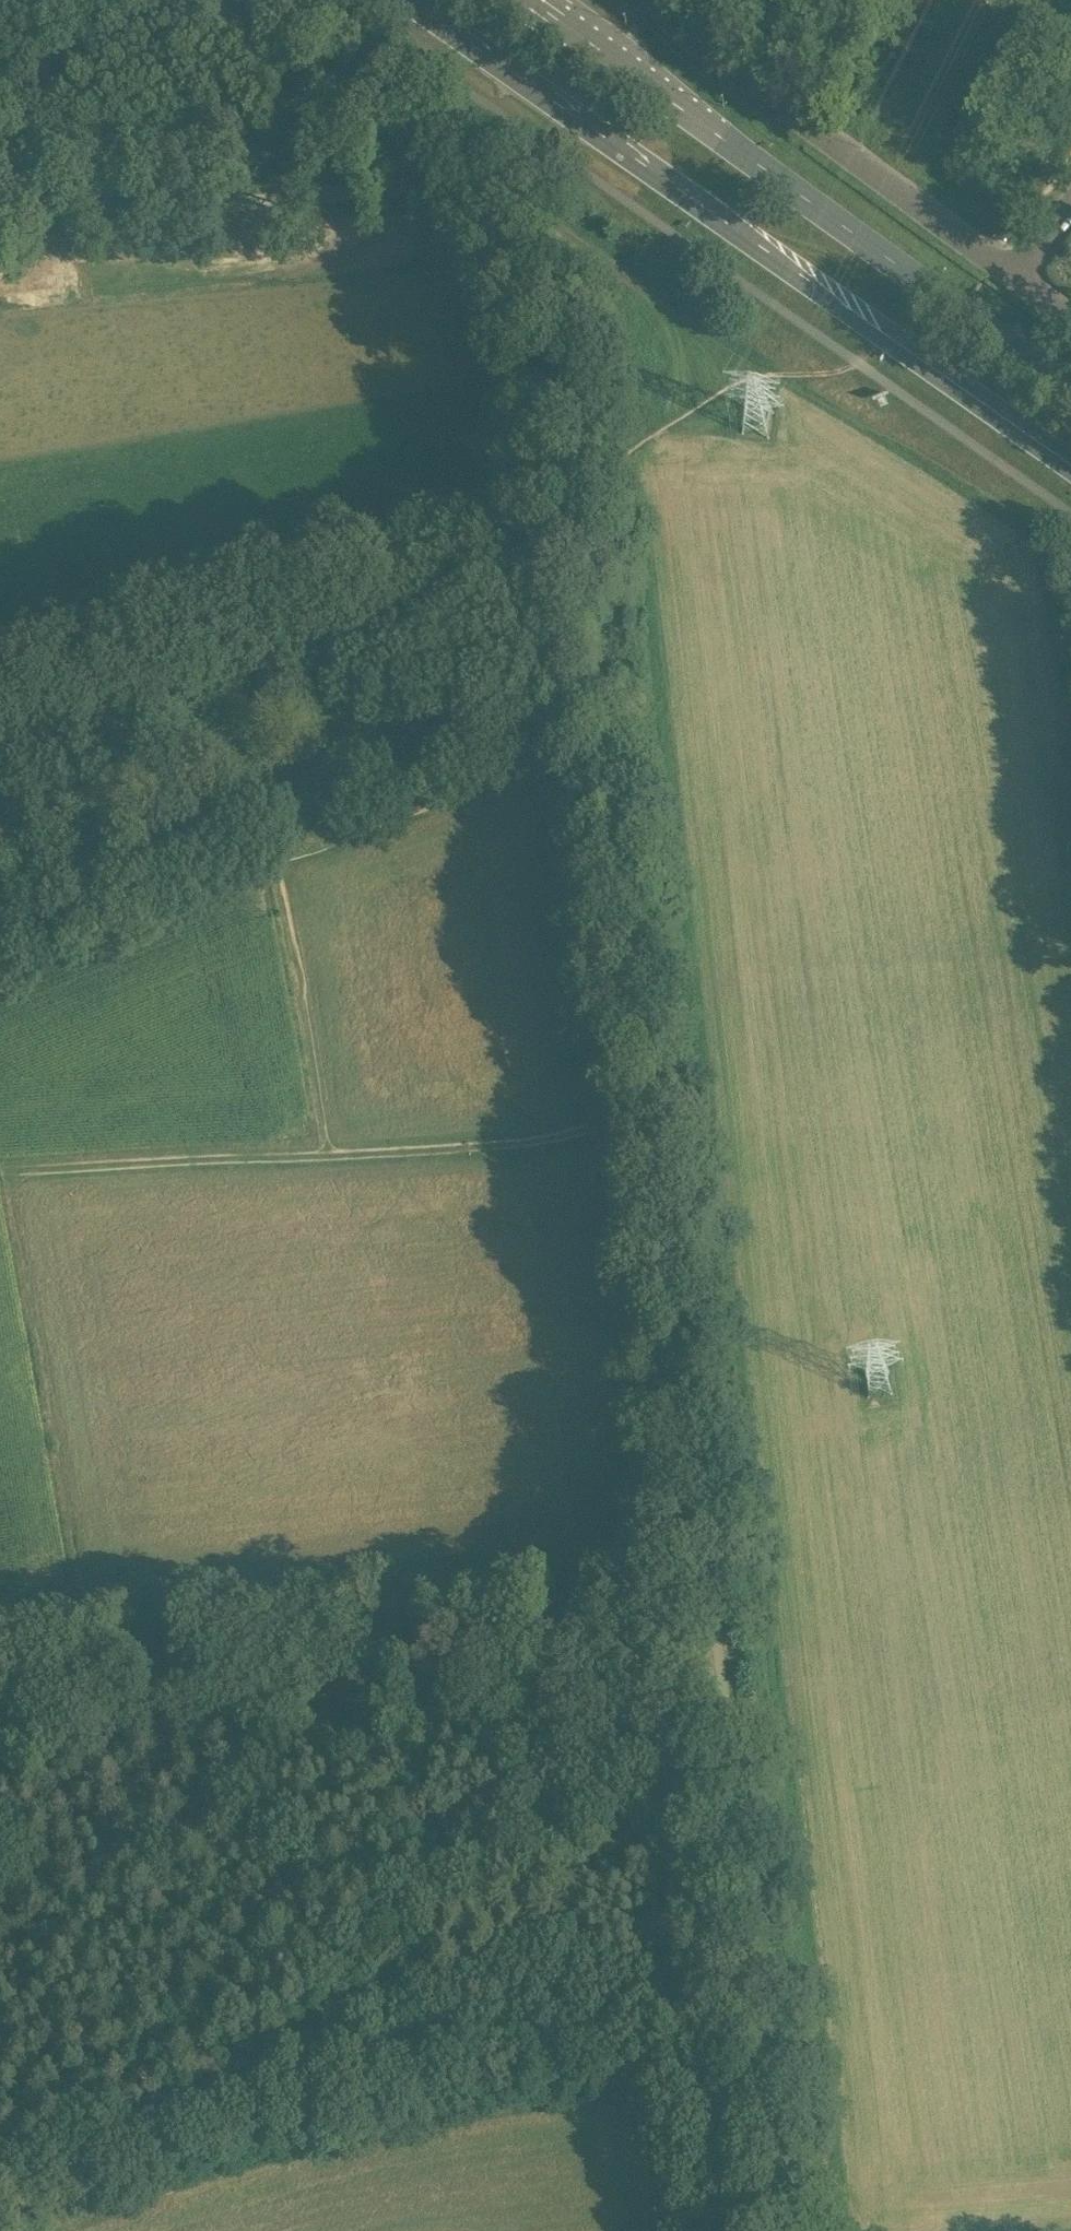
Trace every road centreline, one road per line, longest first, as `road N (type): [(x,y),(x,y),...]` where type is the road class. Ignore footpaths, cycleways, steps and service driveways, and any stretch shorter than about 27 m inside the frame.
road 1 (track): [(787,2230),(599,715),(590,573)]
road 2 (primary): [(412,0),(1070,466)]
road 3 (primary): [(1070,388),(535,0)]
road 4 (track): [(649,1122),(328,1153),(3,1171)]
road 5 (track): [(513,184),(35,223)]
road 6 (residential): [(1015,277),(702,48),(657,0)]
road 7 (track): [(590,573),(552,239),(533,196),(513,184)]

